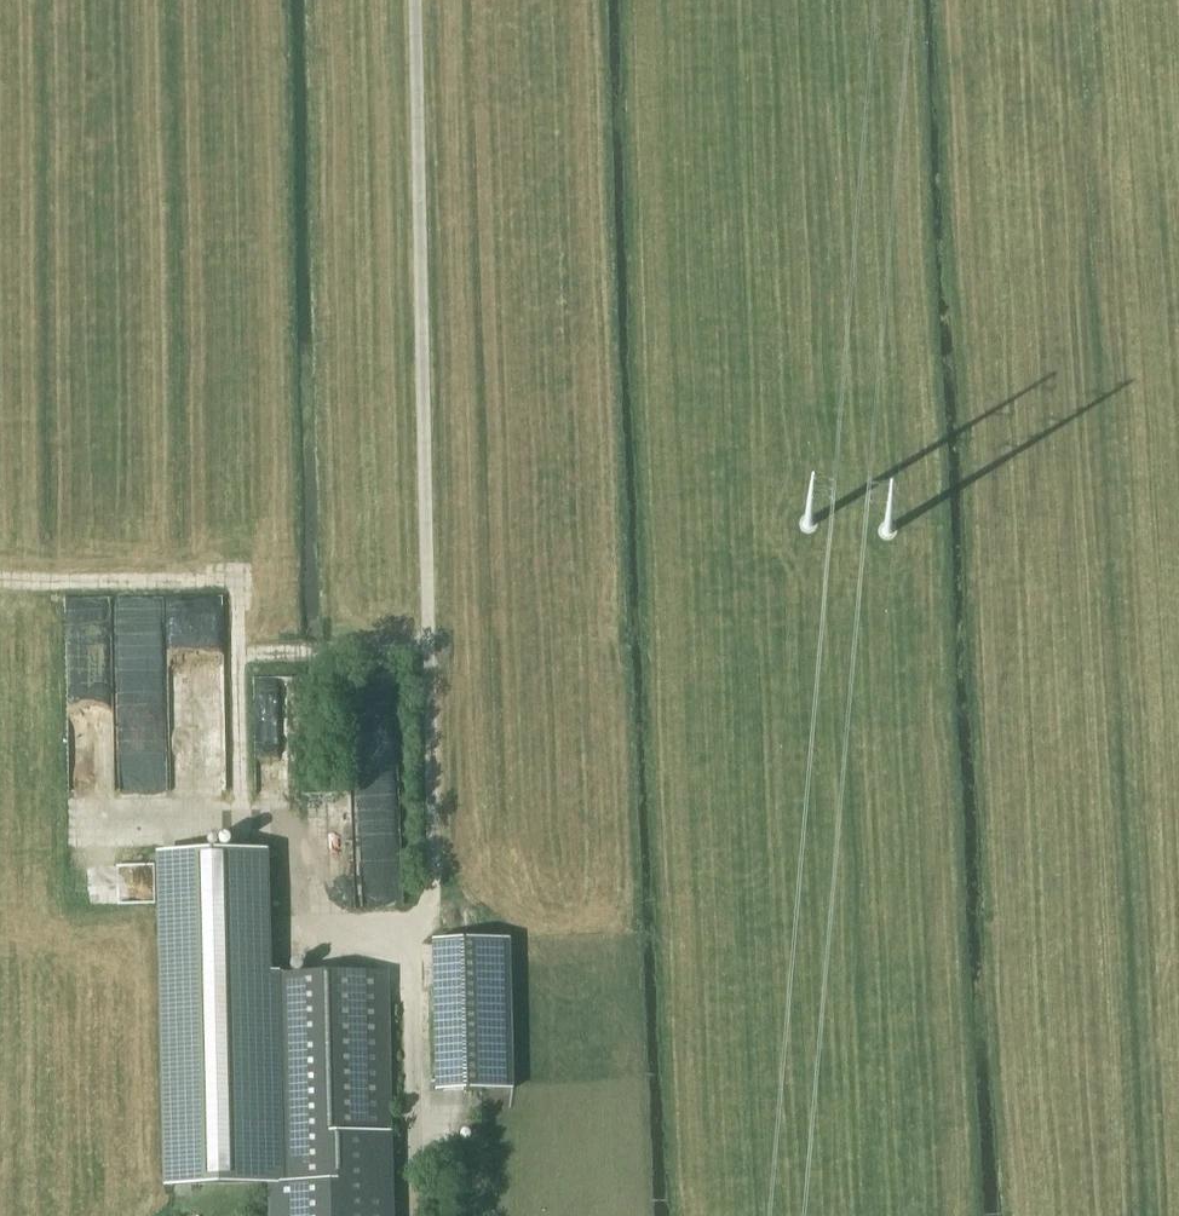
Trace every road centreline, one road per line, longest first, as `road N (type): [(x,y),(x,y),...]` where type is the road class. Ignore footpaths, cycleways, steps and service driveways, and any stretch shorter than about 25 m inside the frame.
road 1 (track): [(410,932),(431,892),(414,0)]

